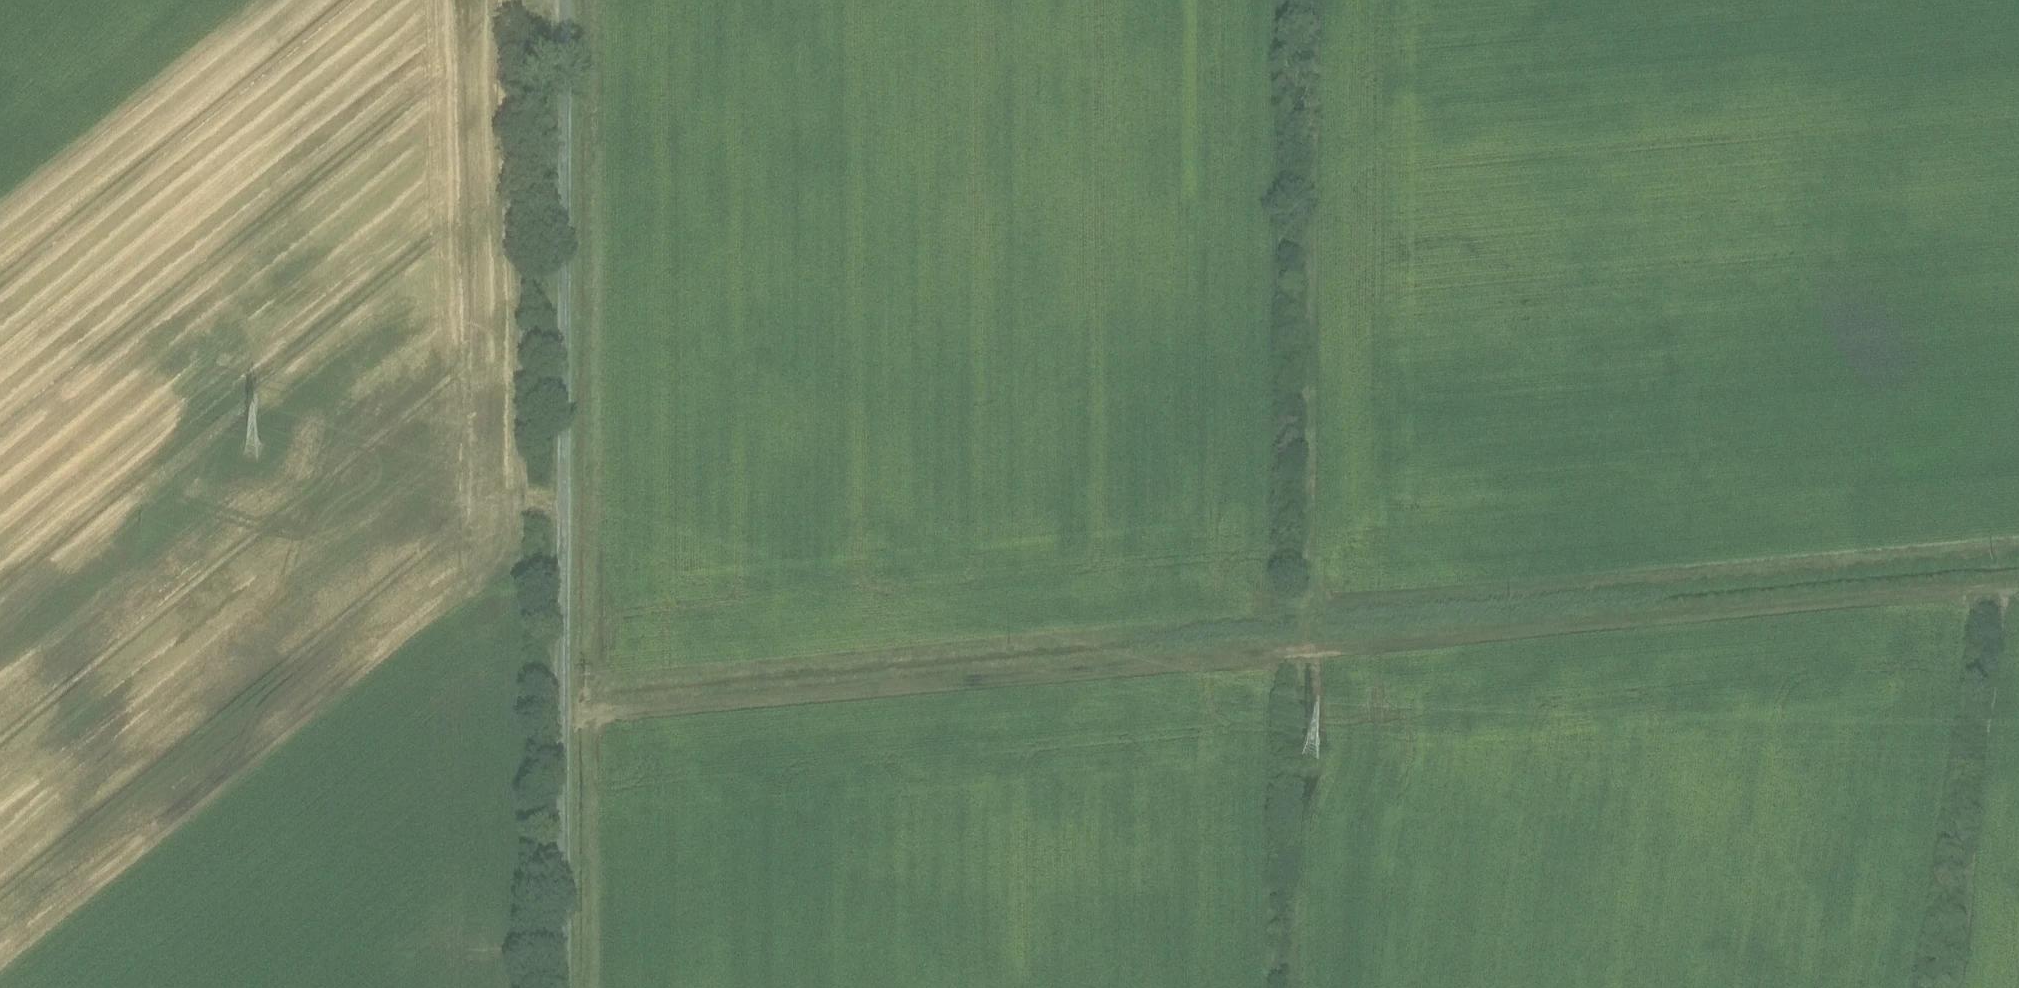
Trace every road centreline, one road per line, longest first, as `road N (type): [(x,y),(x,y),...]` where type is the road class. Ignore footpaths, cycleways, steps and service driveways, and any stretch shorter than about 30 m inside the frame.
road 1 (unclassified): [(550,0),(547,987)]

